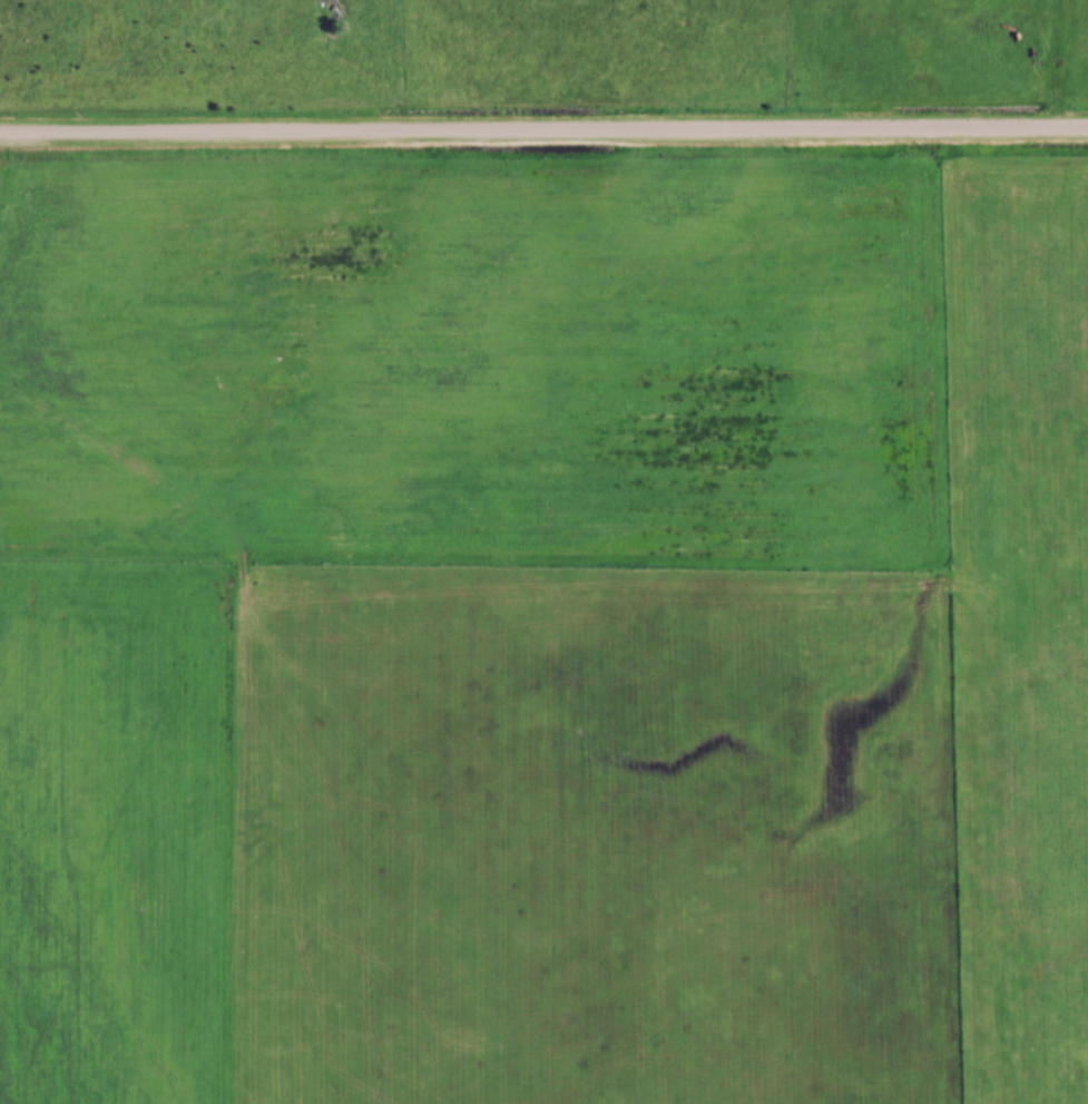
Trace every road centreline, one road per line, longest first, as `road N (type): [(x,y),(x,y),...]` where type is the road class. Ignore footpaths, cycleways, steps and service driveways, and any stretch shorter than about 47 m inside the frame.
road 1 (residential): [(0,135),(1087,128)]

